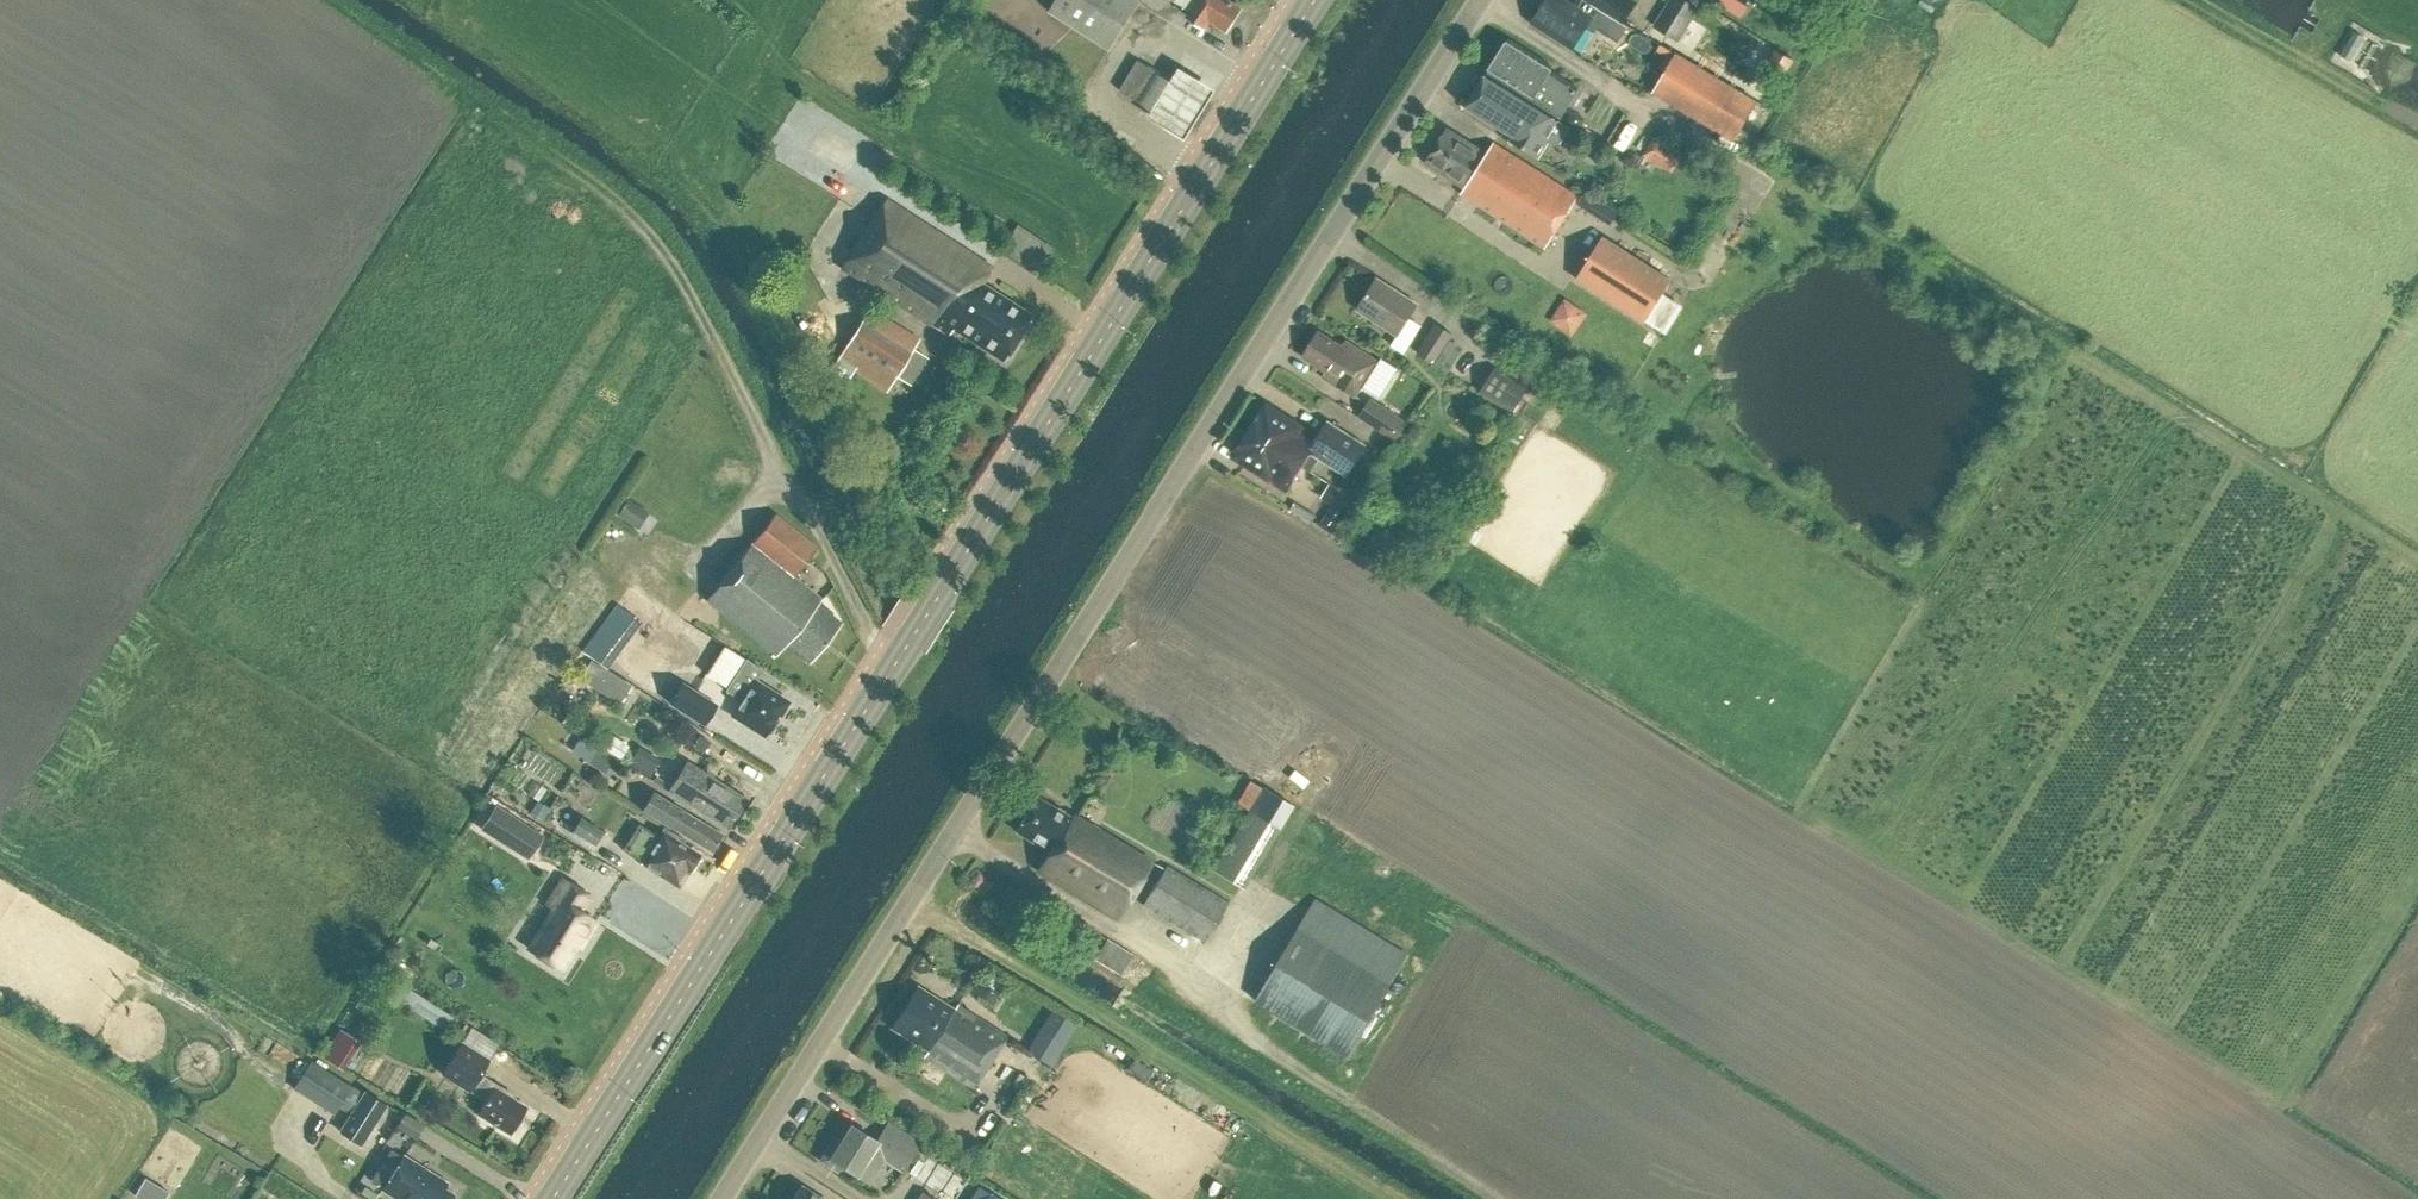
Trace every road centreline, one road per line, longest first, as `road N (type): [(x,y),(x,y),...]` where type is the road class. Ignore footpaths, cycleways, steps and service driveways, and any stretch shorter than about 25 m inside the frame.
road 1 (unclassified): [(721,1198),(1481,0)]
road 2 (primary): [(896,660),(1313,0)]
road 3 (primary): [(551,1198),(896,660)]
road 4 (track): [(324,0),(636,217),(712,343)]
road 5 (track): [(1403,1198),(1146,1045)]

